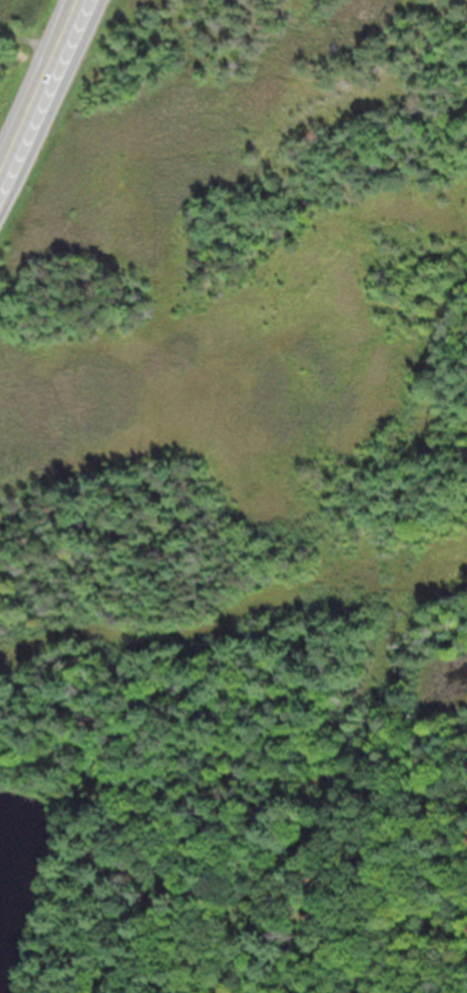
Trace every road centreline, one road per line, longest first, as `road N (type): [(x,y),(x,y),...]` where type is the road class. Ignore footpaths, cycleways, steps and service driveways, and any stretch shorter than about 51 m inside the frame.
road 1 (primary): [(0,177),(78,0)]

